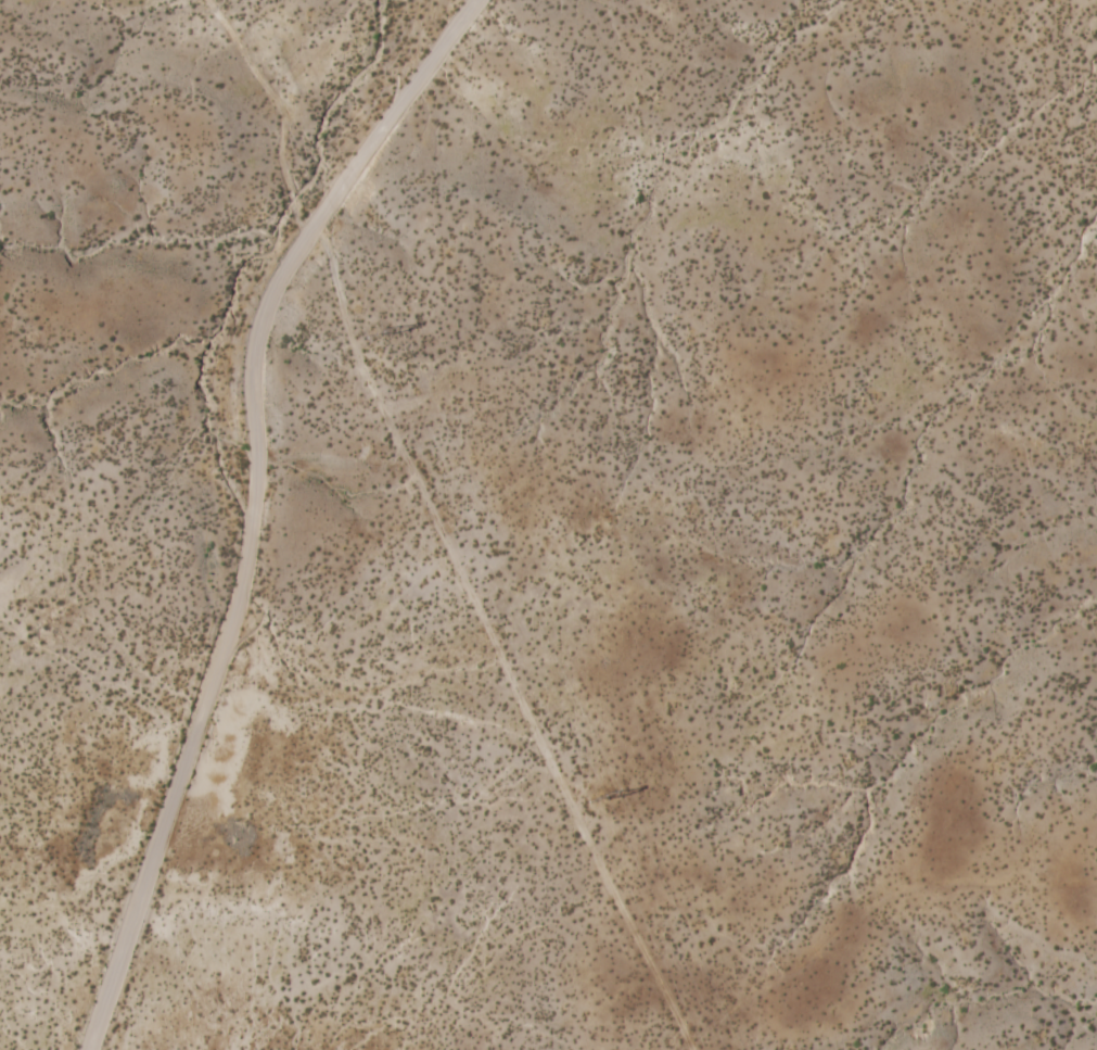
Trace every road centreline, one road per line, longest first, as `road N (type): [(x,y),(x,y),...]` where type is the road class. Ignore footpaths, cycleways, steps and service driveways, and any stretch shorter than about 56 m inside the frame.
road 1 (residential): [(477,0),(331,202),(265,329),(258,466),(239,603),(91,1049)]

